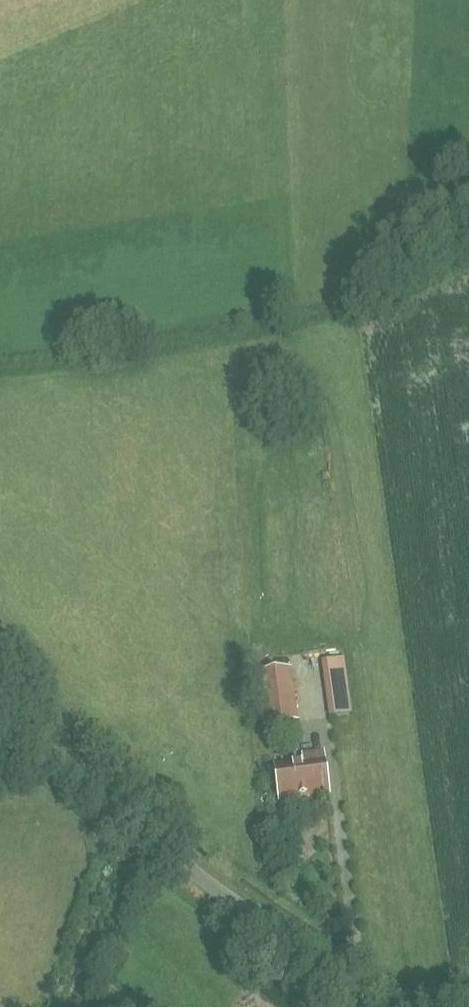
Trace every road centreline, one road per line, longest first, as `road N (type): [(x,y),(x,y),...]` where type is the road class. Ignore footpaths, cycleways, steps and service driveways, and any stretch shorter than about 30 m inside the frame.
road 1 (unclassified): [(416,1006),(267,927),(0,715)]

